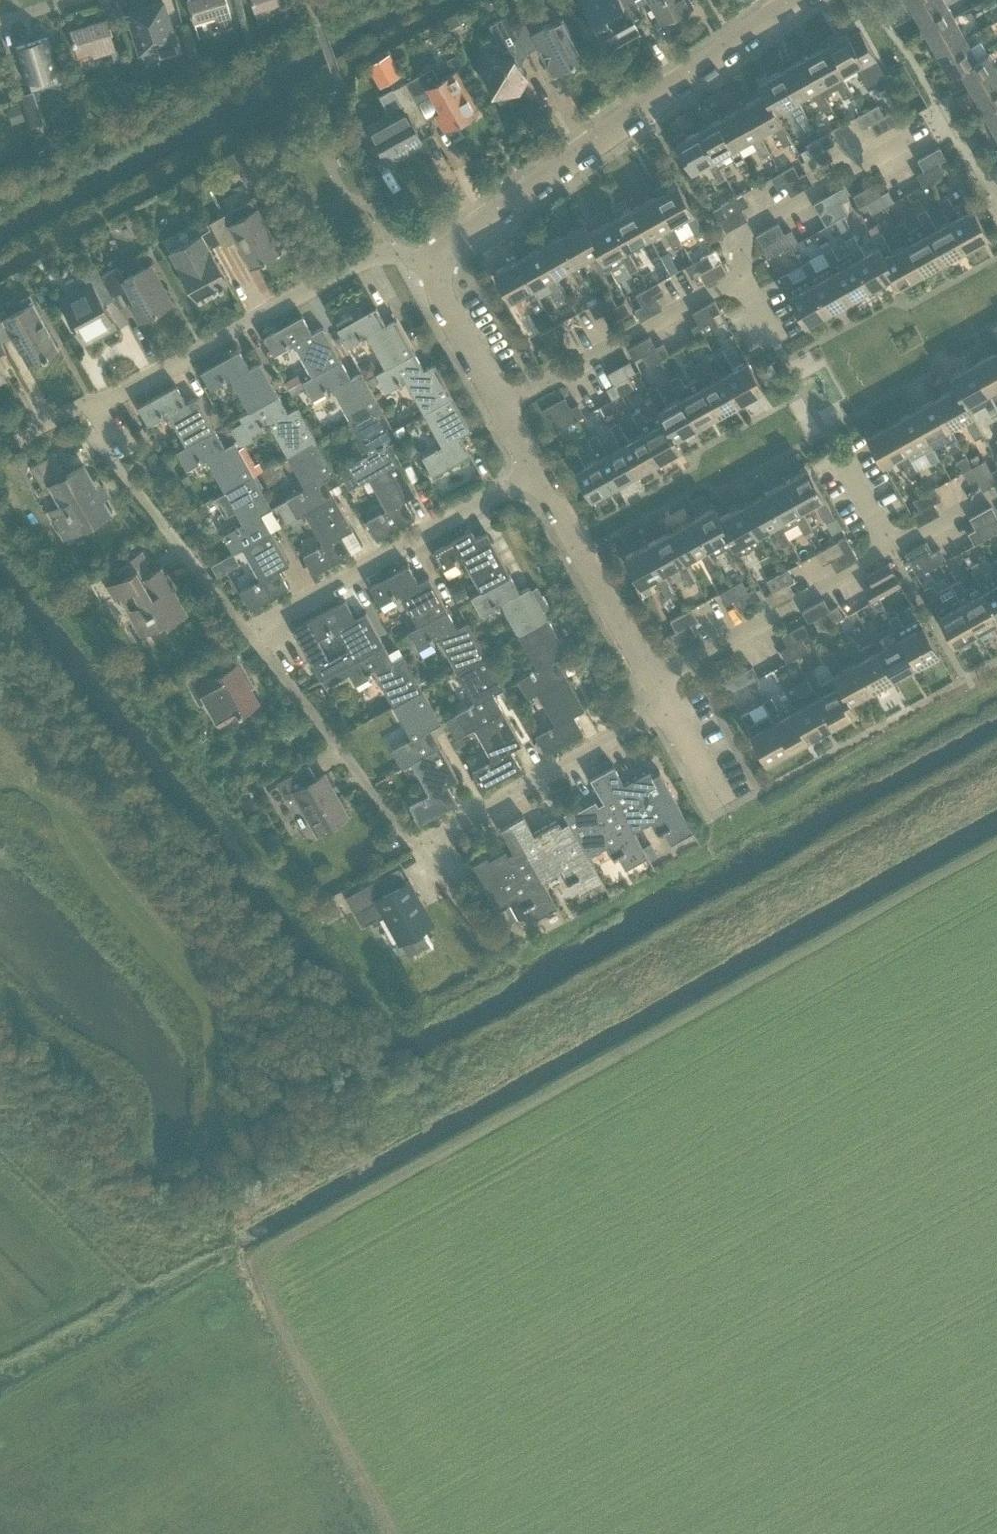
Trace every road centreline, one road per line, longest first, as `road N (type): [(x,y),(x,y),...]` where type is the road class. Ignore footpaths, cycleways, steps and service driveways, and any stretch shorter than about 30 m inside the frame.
road 1 (residential): [(496,414),(740,284),(744,232),(943,120)]
road 2 (residential): [(437,265),(450,246),(628,116),(802,0)]
road 3 (residential): [(646,685),(996,495)]
road 4 (residential): [(82,408),(365,263),(394,255),(437,265)]
road 5 (residential): [(245,636),(530,478)]
road 6 (track): [(247,1261),(399,1533)]
road 7 (residential): [(82,408),(245,636)]
road 8 (residential): [(245,636),(421,853)]
road 9 (residential): [(421,853),(662,714)]
road 10 (residential): [(646,685),(530,478)]
road 11 (residential): [(496,414),(437,293),(437,265)]

